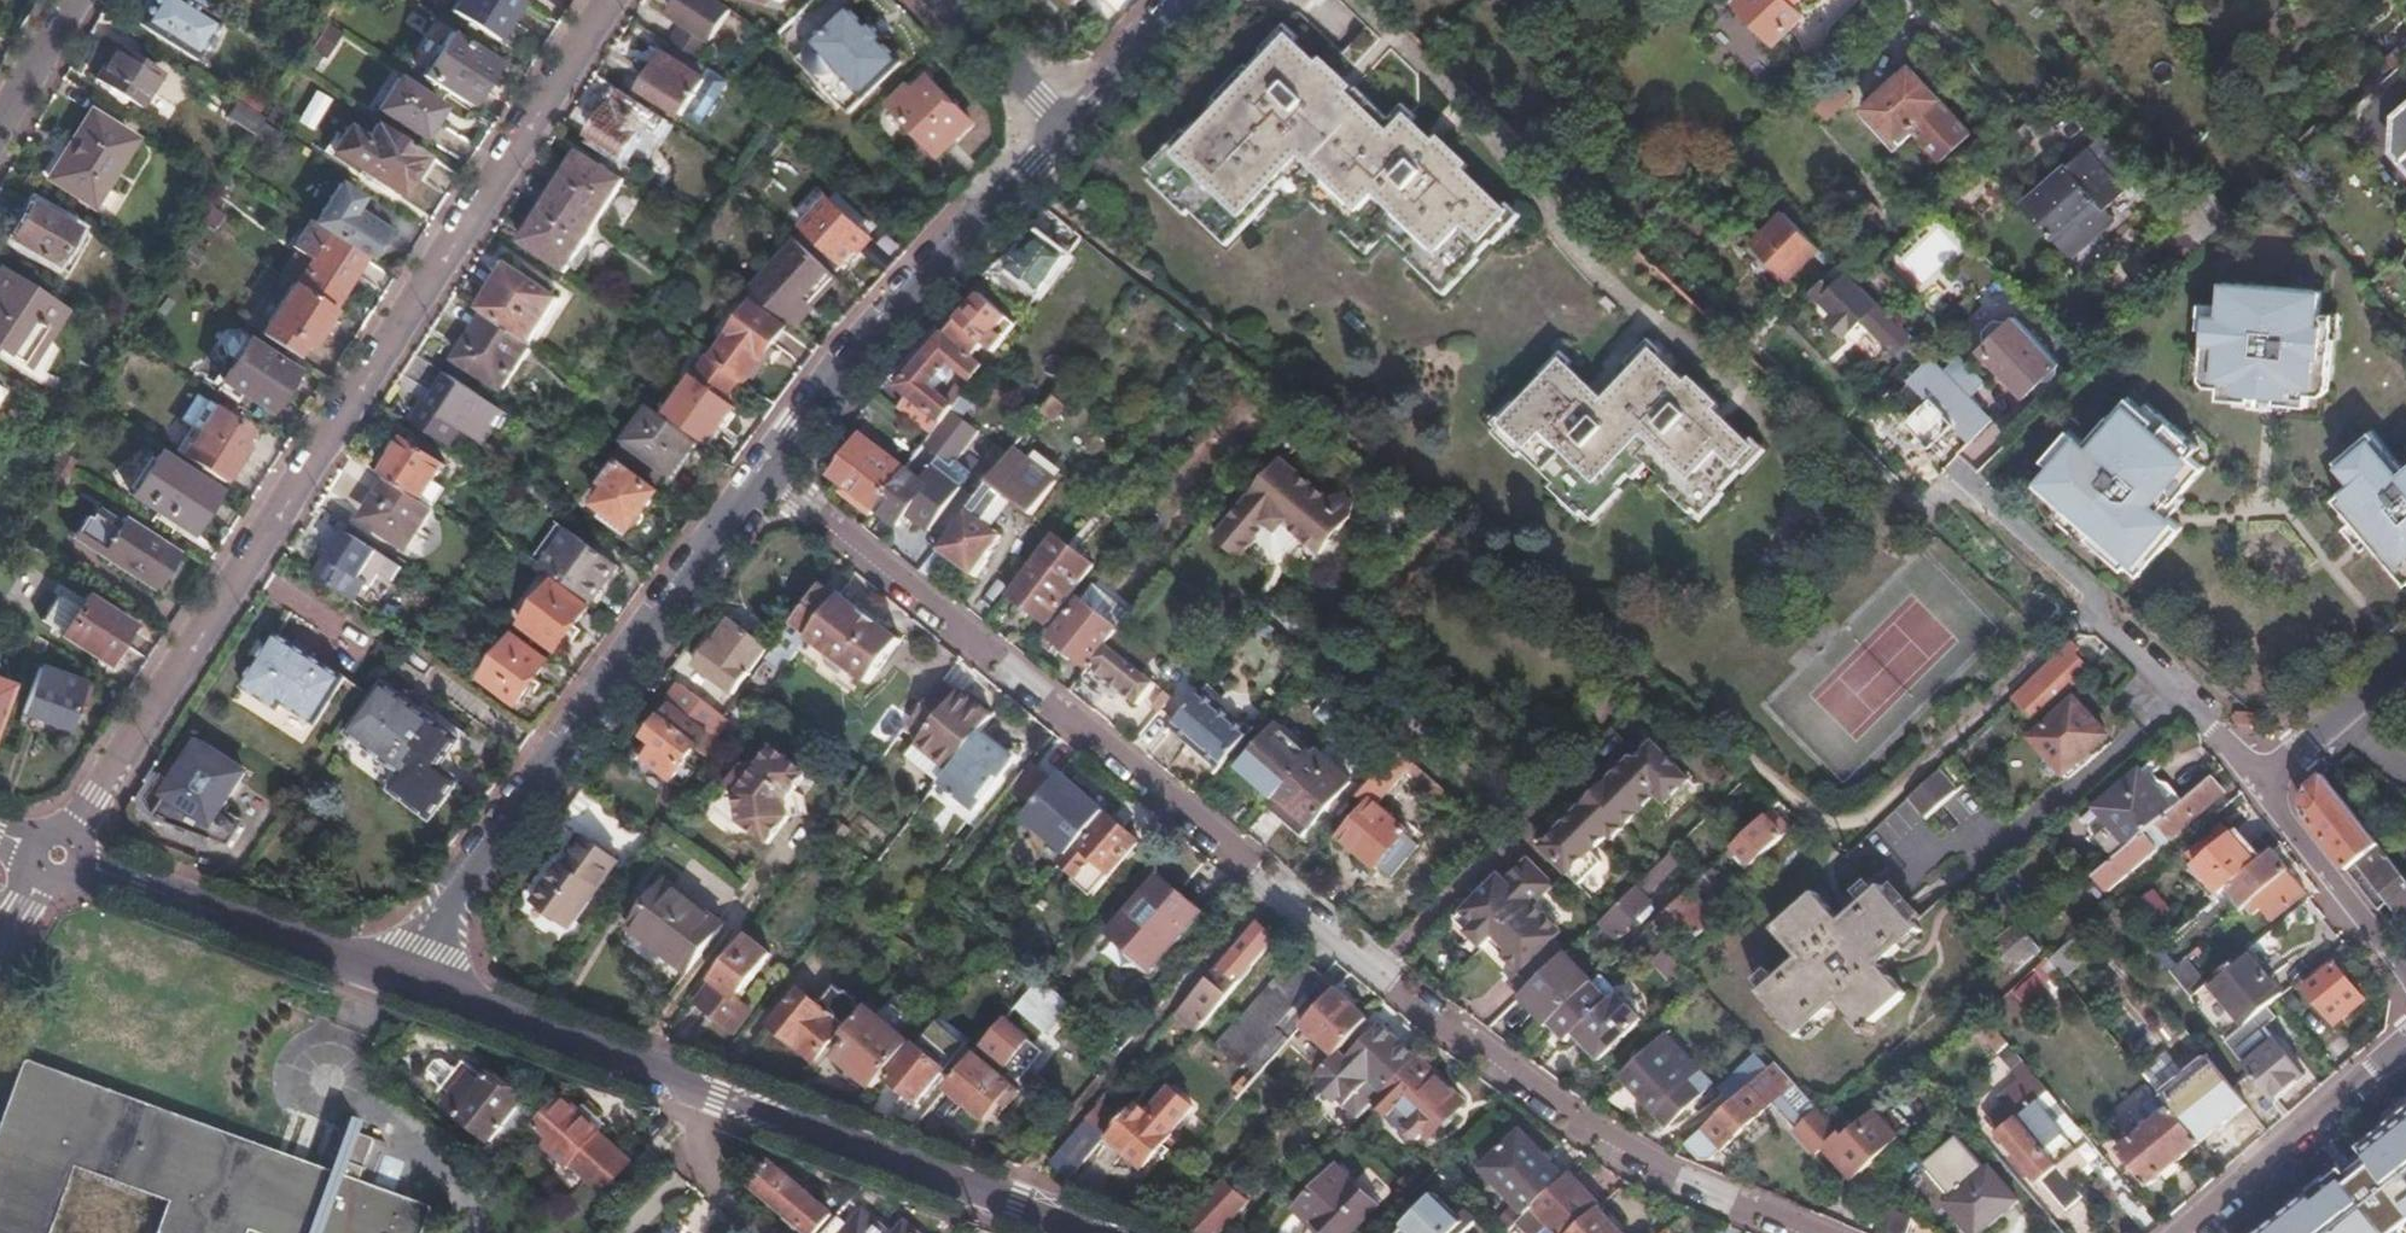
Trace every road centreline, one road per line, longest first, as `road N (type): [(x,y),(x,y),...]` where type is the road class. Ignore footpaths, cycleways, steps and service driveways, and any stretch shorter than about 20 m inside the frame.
road 1 (residential): [(763,476),(1634,1160),(1801,1232)]
road 2 (residential): [(606,0),(65,837)]
road 3 (residential): [(1091,1232),(395,972)]
road 4 (residential): [(395,972),(763,476)]
road 5 (residential): [(763,476),(861,351),(1070,129)]
road 6 (residential): [(395,972),(74,864)]
road 7 (residential): [(2170,1232),(2394,1049)]
road 8 (residential): [(2405,984),(2263,783)]
road 9 (residential): [(2263,783),(2098,601)]
road 10 (residential): [(941,0),(1070,129)]
road 11 (residential): [(1070,129),(1191,0)]
road 12 (residential): [(73,0),(0,124)]
road 13 (residential): [(2313,740),(2405,660)]

